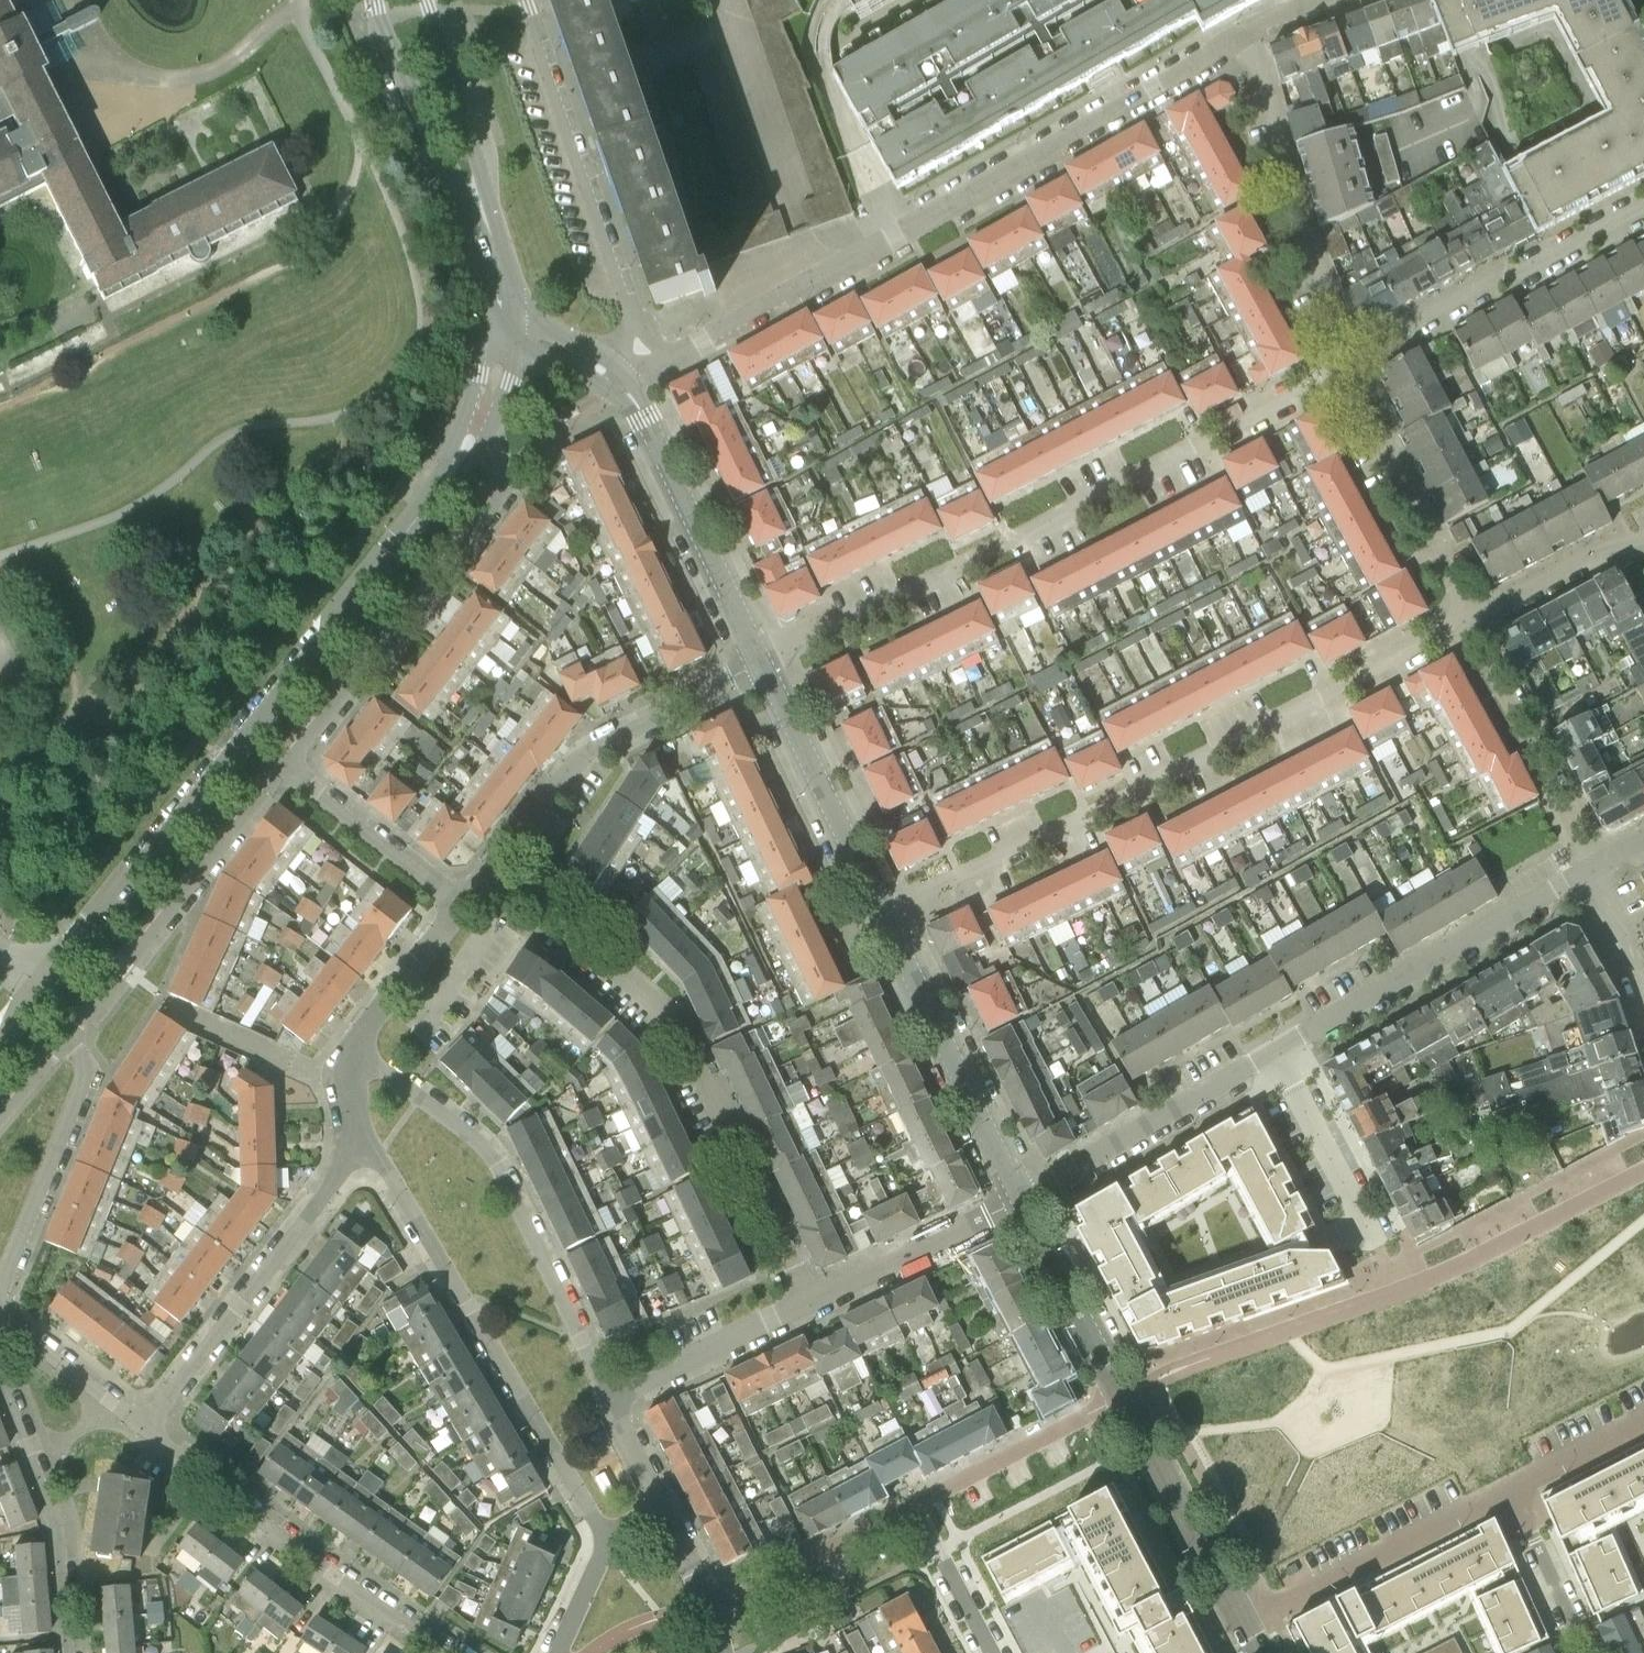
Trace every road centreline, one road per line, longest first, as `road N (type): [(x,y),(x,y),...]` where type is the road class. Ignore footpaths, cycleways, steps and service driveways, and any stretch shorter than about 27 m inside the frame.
road 1 (residential): [(482,415),(433,498),(0,1038)]
road 2 (residential): [(1246,31),(623,384)]
road 3 (residential): [(883,910),(1466,616)]
road 4 (residential): [(764,663),(1342,364)]
road 5 (residential): [(807,1299),(683,1031),(645,986),(499,862)]
road 6 (residential): [(355,1133),(396,1181),(612,1542)]
road 7 (residential): [(609,1393),(489,1152),(358,1056)]
road 8 (residential): [(287,768),(502,492),(482,415)]
road 9 (residential): [(623,384),(627,293),(526,0)]
road 10 (residential): [(450,1652),(334,1575),(145,1427)]
road 11 (residential): [(1278,1051),(1596,866)]
road 12 (residential): [(145,1427),(310,1215),(355,1133)]
road 13 (residential): [(69,1039),(287,768)]
road 14 (residential): [(1342,364),(1246,31)]
road 15 (residential): [(1342,364),(1643,205)]
road 16 (residential): [(499,862),(578,766),(764,663)]
road 17 (tertiary): [(1021,1195),(883,910)]
road 18 (tertiary): [(764,663),(623,384)]
road 19 (residential): [(1240,1619),(1508,1485)]
road 20 (residential): [(1021,1195),(1278,1051)]
road 21 (residential): [(71,1652),(55,1515),(0,1371)]
road 22 (residential): [(1596,866),(1466,616)]
road 23 (residential): [(1466,616),(1342,364)]
road 24 (tertiary): [(883,910),(764,663)]
road 25 (residential): [(0,1293),(83,1073),(69,1039)]
road 26 (tertiary): [(1240,1619),(1123,1394)]
road 27 (residential): [(807,1299),(1021,1195)]
road 28 (residential): [(1123,1394),(915,1503)]
road 29 (residential): [(915,1503),(709,1606)]
road 30 (tertiary): [(1123,1394),(1021,1195)]
road 31 (residential): [(461,907),(287,768)]
road 32 (residential): [(1278,1051),(1379,1247)]
road 33 (residential): [(609,1393),(807,1299)]
road 34 (tertiary): [(374,0),(446,156),(472,187)]
road 35 (residential): [(1466,616),(1598,550),(1643,541)]
road 36 (tertiary): [(472,187),(471,147),(430,0)]
road 37 (residential): [(1508,1485),(1587,1652)]
road 38 (residential): [(145,1427),(0,1315)]
road 39 (residential): [(358,1056),(379,1010),(461,907)]
road 40 (residential): [(993,1652),(915,1503)]
road 41 (residential): [(1508,1485),(1643,1416)]
road 42 (tertiary): [(500,324),(472,187)]
road 43 (tertiary): [(623,384),(500,324)]
road 44 (residential): [(1643,991),(1596,866)]
road 45 (residential): [(665,1509),(609,1393)]
road 46 (residential): [(556,1652),(612,1542)]

